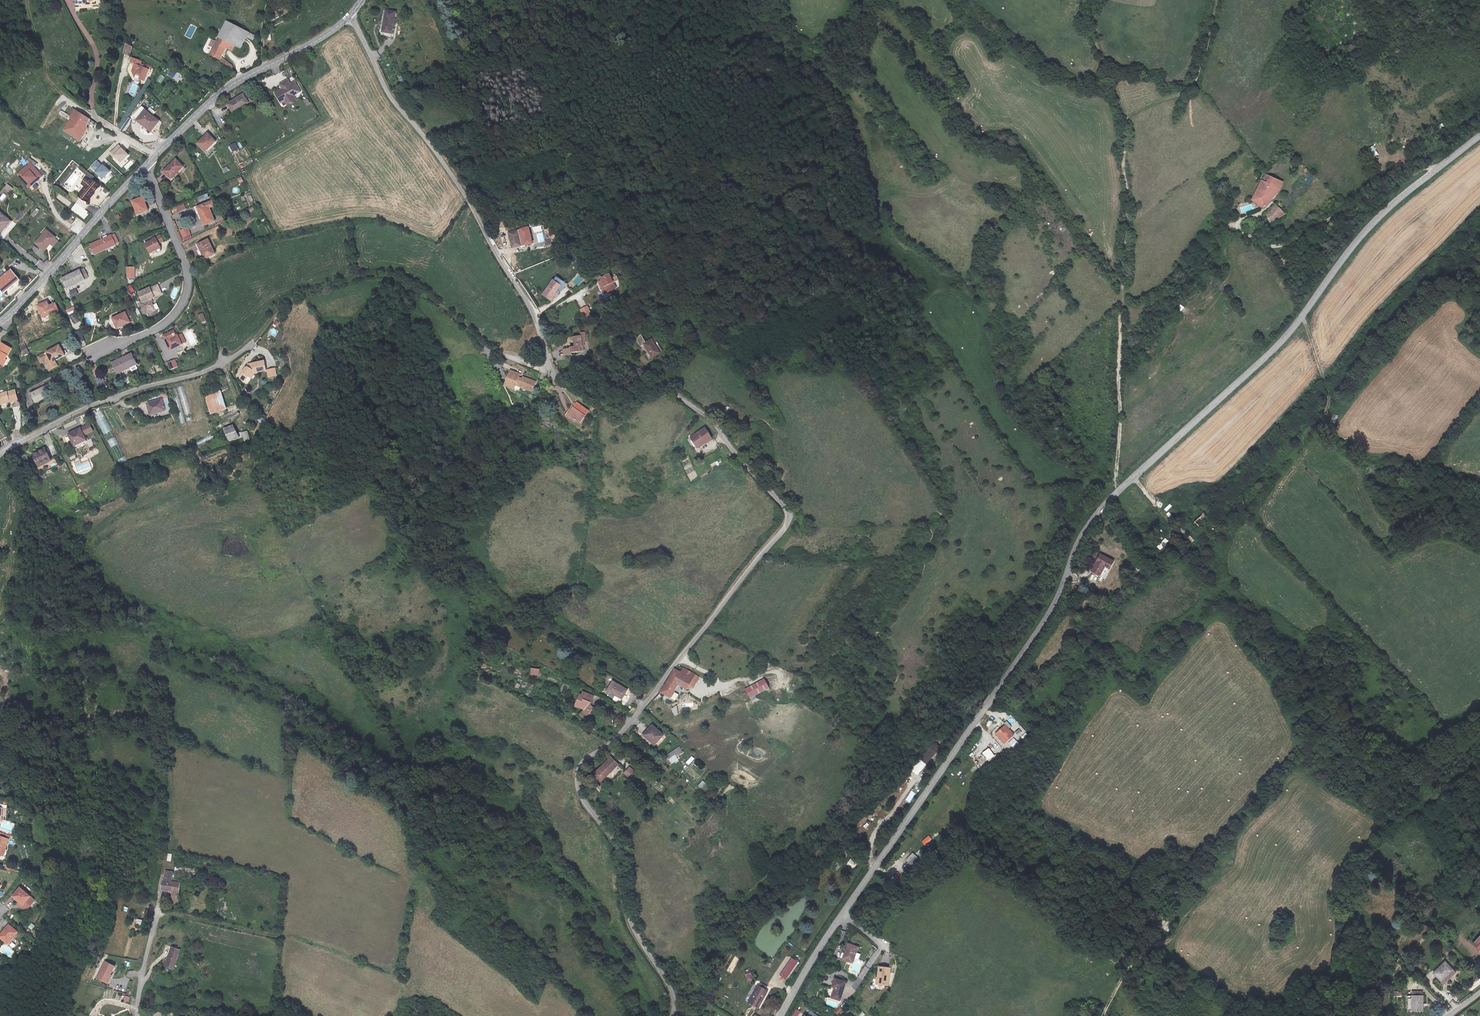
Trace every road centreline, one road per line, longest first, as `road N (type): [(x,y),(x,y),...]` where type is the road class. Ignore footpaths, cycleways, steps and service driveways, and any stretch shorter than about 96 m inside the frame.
road 1 (tertiary): [(783,1015),(1051,612),(1086,530),(1285,338),(1351,247),(1479,134)]
road 2 (unclassified): [(557,377),(588,362),(672,389),(707,416),(788,509),(786,524),(621,731),(579,764),(575,776),(577,796),(613,850),(625,914),(672,994),(673,1015)]
road 3 (track): [(1118,493),(1126,118),(1085,24),(1092,0)]
road 4 (unclassified): [(349,16),(389,94),(471,203),(500,265),(526,295),(557,377)]
road 5 (residential): [(255,341),(194,375),(86,407),(0,455)]
road 6 (residential): [(133,176),(183,261),(186,295),(157,329),(92,357)]
road 7 (unclassified): [(349,16),(230,86),(154,155)]
road 8 (unclassified): [(133,176),(0,323)]

